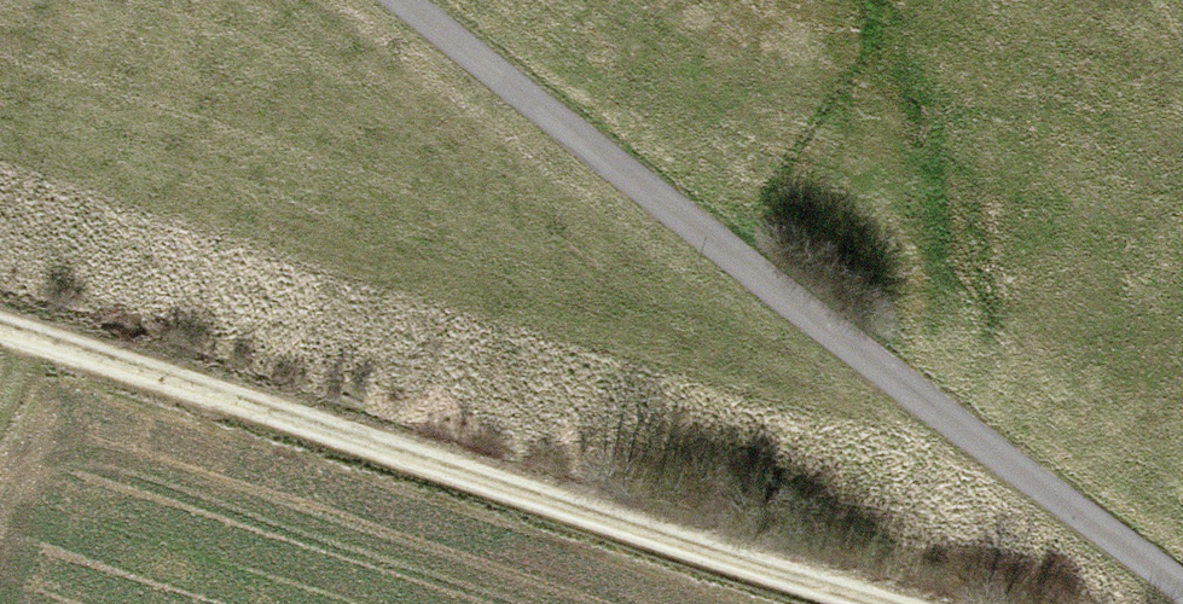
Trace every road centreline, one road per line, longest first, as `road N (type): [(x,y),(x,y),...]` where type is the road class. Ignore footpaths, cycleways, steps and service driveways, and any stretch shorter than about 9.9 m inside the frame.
road 1 (track): [(1182,586),(411,0)]
road 2 (track): [(0,326),(714,556),(911,603)]

